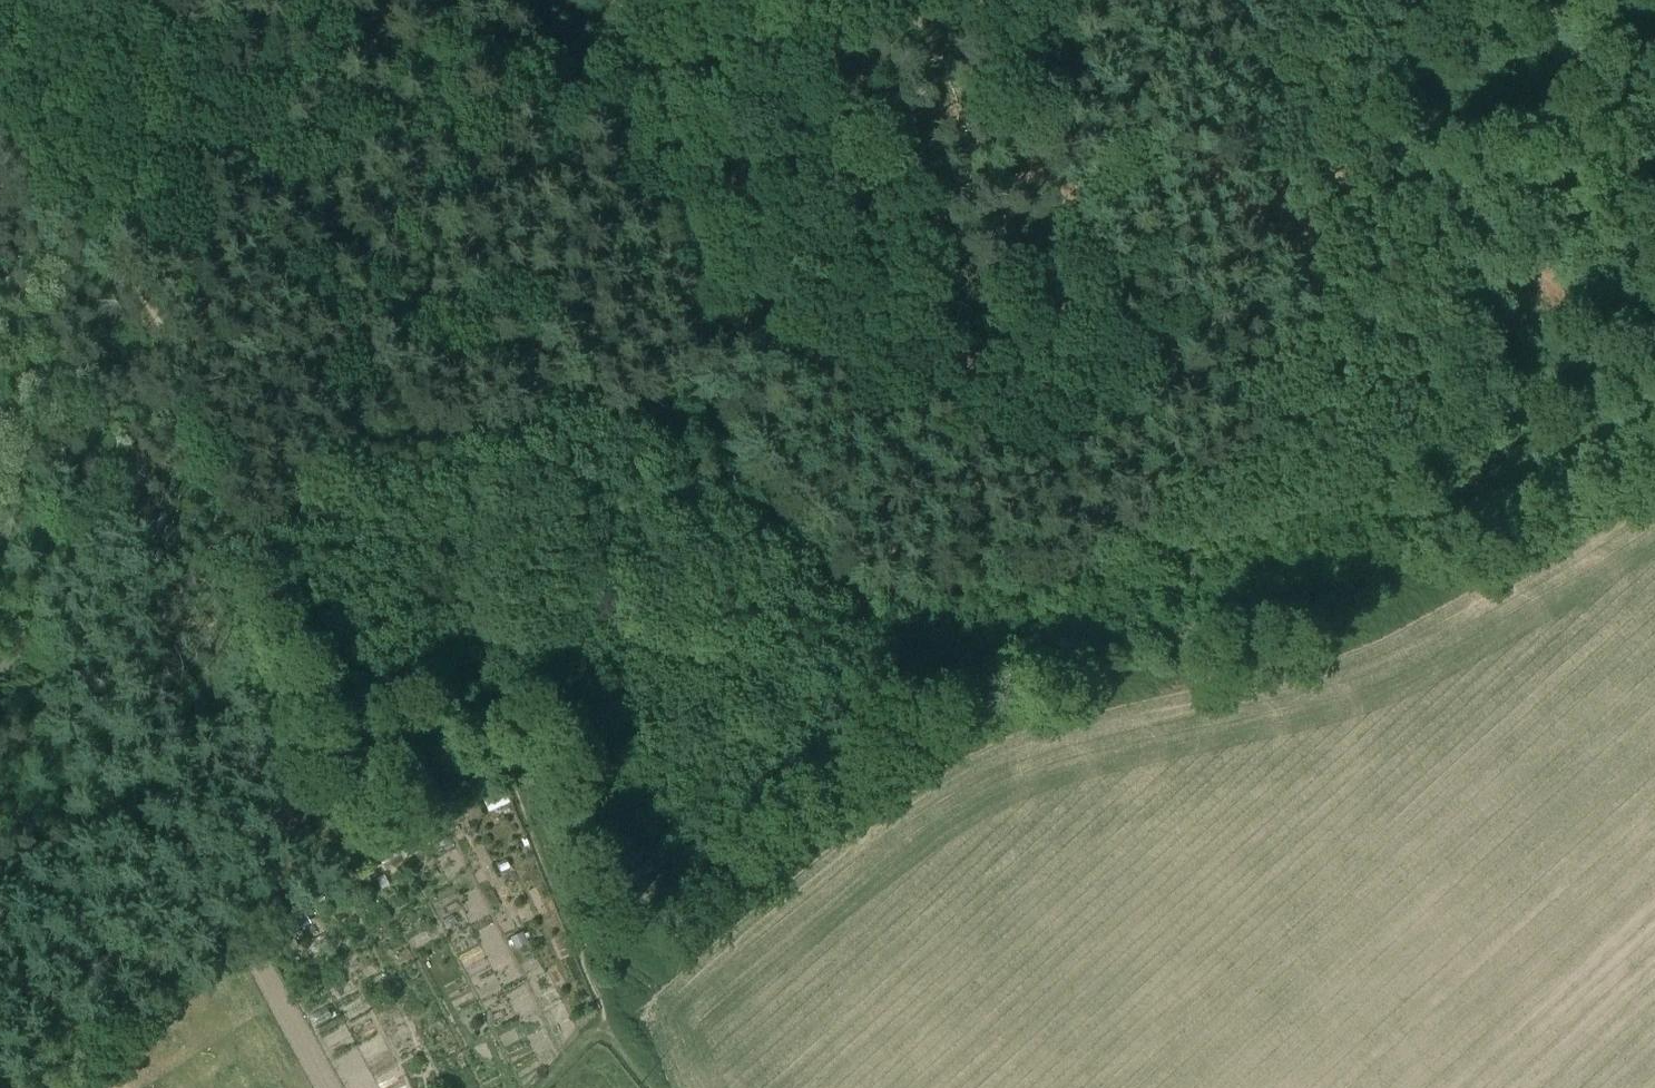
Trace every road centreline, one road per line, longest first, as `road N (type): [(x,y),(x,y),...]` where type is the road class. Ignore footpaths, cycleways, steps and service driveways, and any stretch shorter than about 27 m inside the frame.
road 1 (track): [(1521,0),(1654,186)]

